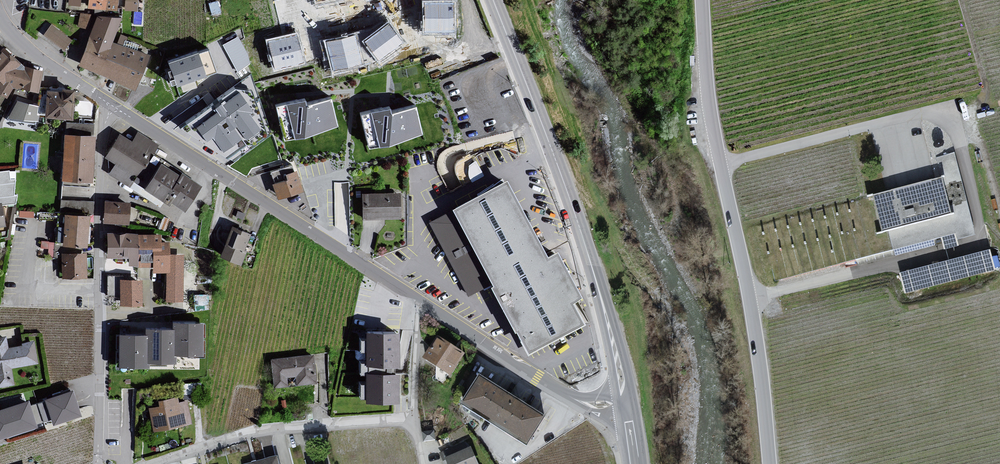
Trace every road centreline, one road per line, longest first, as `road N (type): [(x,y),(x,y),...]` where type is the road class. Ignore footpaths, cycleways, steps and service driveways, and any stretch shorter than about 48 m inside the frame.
road 1 (tertiary): [(702,0),(709,107),(750,298),(770,463)]
road 2 (tertiary): [(493,0),(581,231),(625,401)]
road 3 (residential): [(150,463),(257,432),(406,420),(423,303)]
road 4 (residential): [(423,303),(112,106)]
road 5 (residential): [(98,463),(100,186),(112,106)]
road 6 (residential): [(625,401),(582,403),(423,303)]
road 7 (track): [(951,108),(971,116),(990,111),(959,0)]
road 8 (residential): [(112,106),(42,60),(0,17)]

